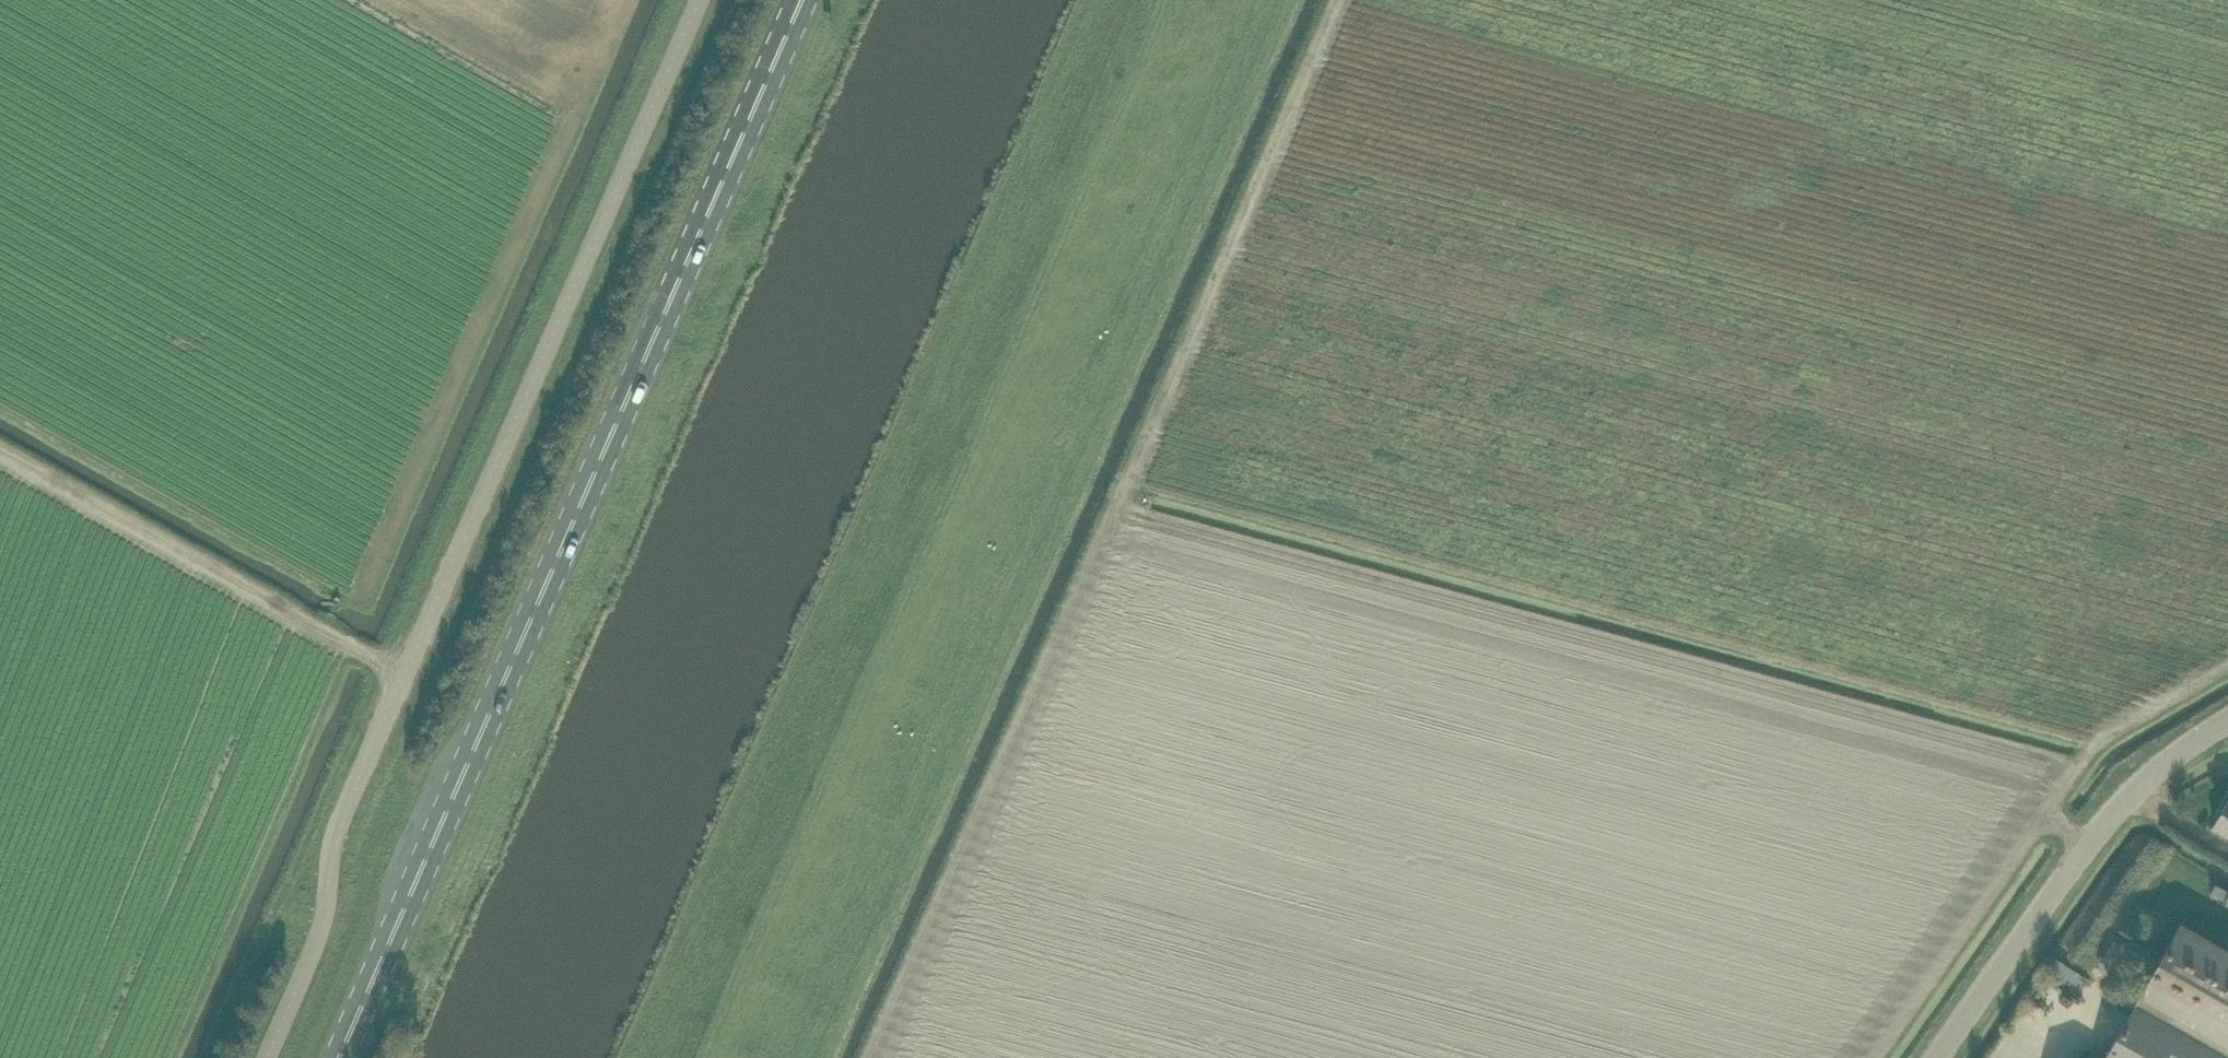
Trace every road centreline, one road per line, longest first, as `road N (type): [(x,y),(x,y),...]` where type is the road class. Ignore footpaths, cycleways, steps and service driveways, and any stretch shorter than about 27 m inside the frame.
road 1 (primary): [(340,1057),(802,0)]
road 2 (unclassified): [(268,1057),(323,928),(343,814),(700,0)]
road 3 (track): [(406,674),(0,449)]
road 4 (unclassified): [(1937,1057),(2094,835),(2151,776),(2227,721)]

